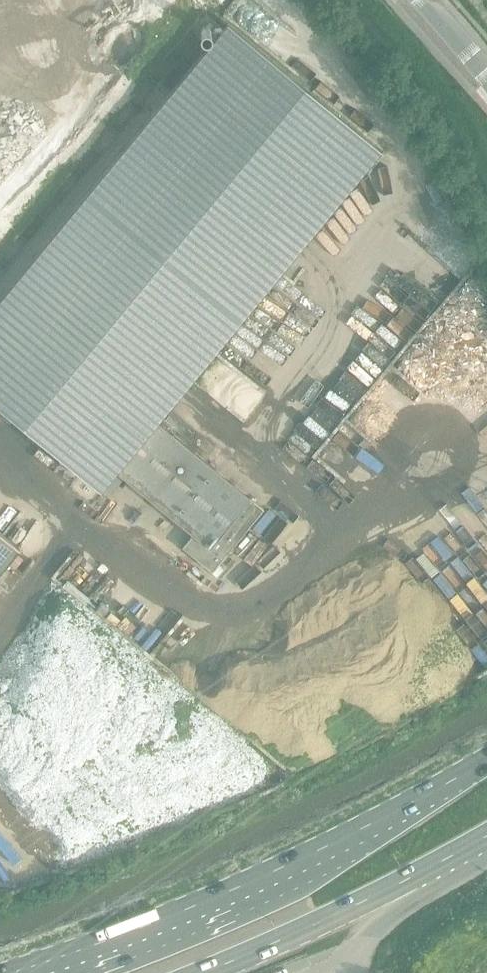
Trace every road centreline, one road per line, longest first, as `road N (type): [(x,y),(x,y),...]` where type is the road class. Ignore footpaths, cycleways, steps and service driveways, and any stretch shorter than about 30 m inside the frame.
road 1 (primary): [(486,776),(342,834),(150,926),(10,972)]
road 2 (primary): [(486,787),(206,931),(100,972)]
road 3 (primary): [(209,972),(439,865)]
road 4 (primary): [(288,972),(439,865)]
road 5 (primary): [(486,884),(361,972)]

